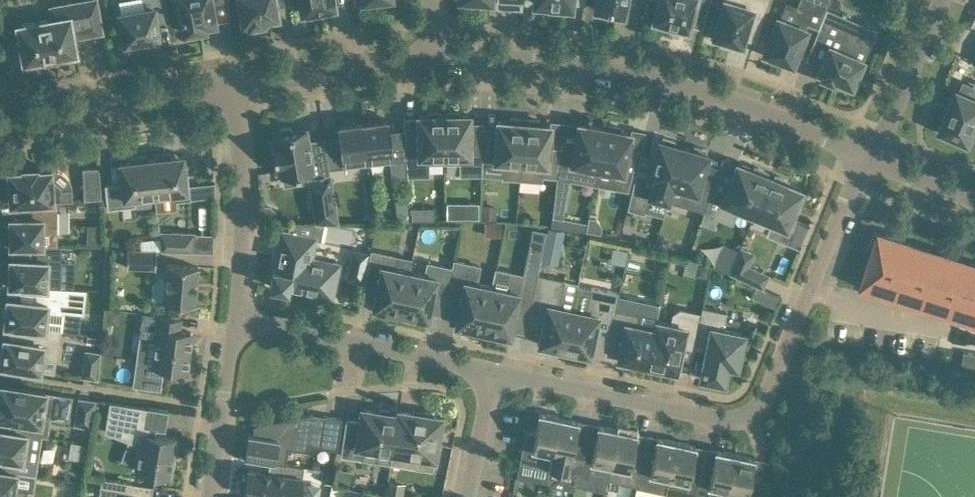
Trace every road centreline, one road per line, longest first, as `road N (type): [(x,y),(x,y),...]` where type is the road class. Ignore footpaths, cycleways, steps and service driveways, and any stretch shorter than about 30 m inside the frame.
road 1 (residential): [(496,375),(714,425),(752,423),(772,395),(873,155)]
road 2 (residential): [(433,55),(539,58),(658,78),(873,155)]
road 3 (residential): [(237,321),(496,375)]
road 4 (residential): [(237,321),(246,208),(231,83)]
road 5 (residential): [(0,127),(231,83)]
road 6 (residential): [(231,83),(369,58),(433,55)]
road 7 (residential): [(213,496),(237,321)]
road 8 (residential): [(873,155),(942,0)]
road 9 (residential): [(468,496),(496,375)]

